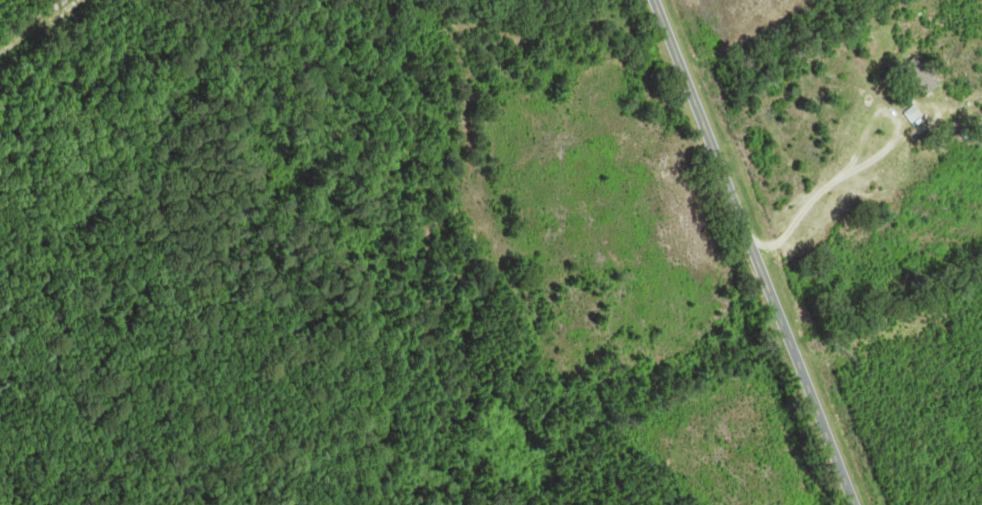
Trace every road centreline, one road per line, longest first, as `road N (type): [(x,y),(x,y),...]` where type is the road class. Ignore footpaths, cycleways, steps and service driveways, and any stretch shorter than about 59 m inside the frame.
road 1 (residential): [(854,504),(657,0)]

